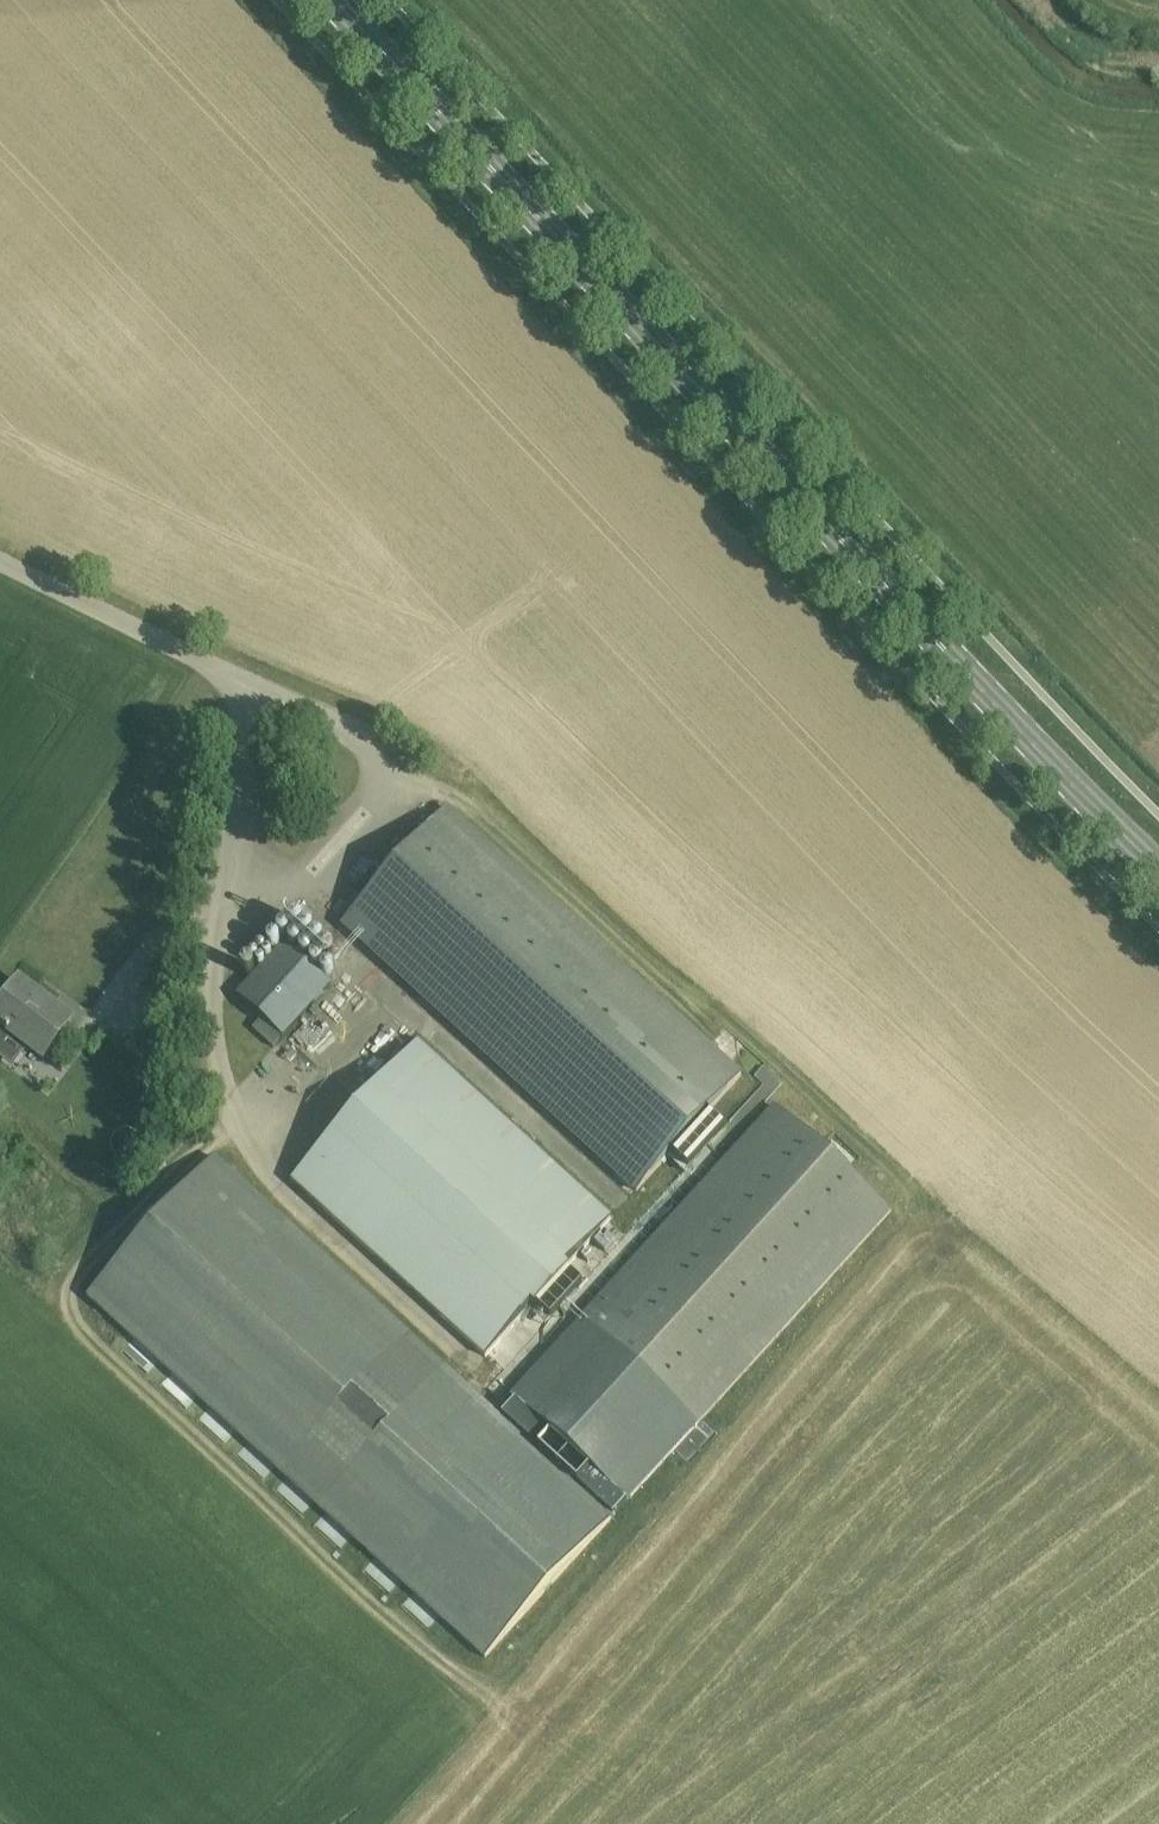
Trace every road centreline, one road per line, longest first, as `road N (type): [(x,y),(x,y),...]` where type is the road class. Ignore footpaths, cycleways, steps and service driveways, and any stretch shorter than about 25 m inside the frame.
road 1 (primary): [(1158,869),(333,0)]

